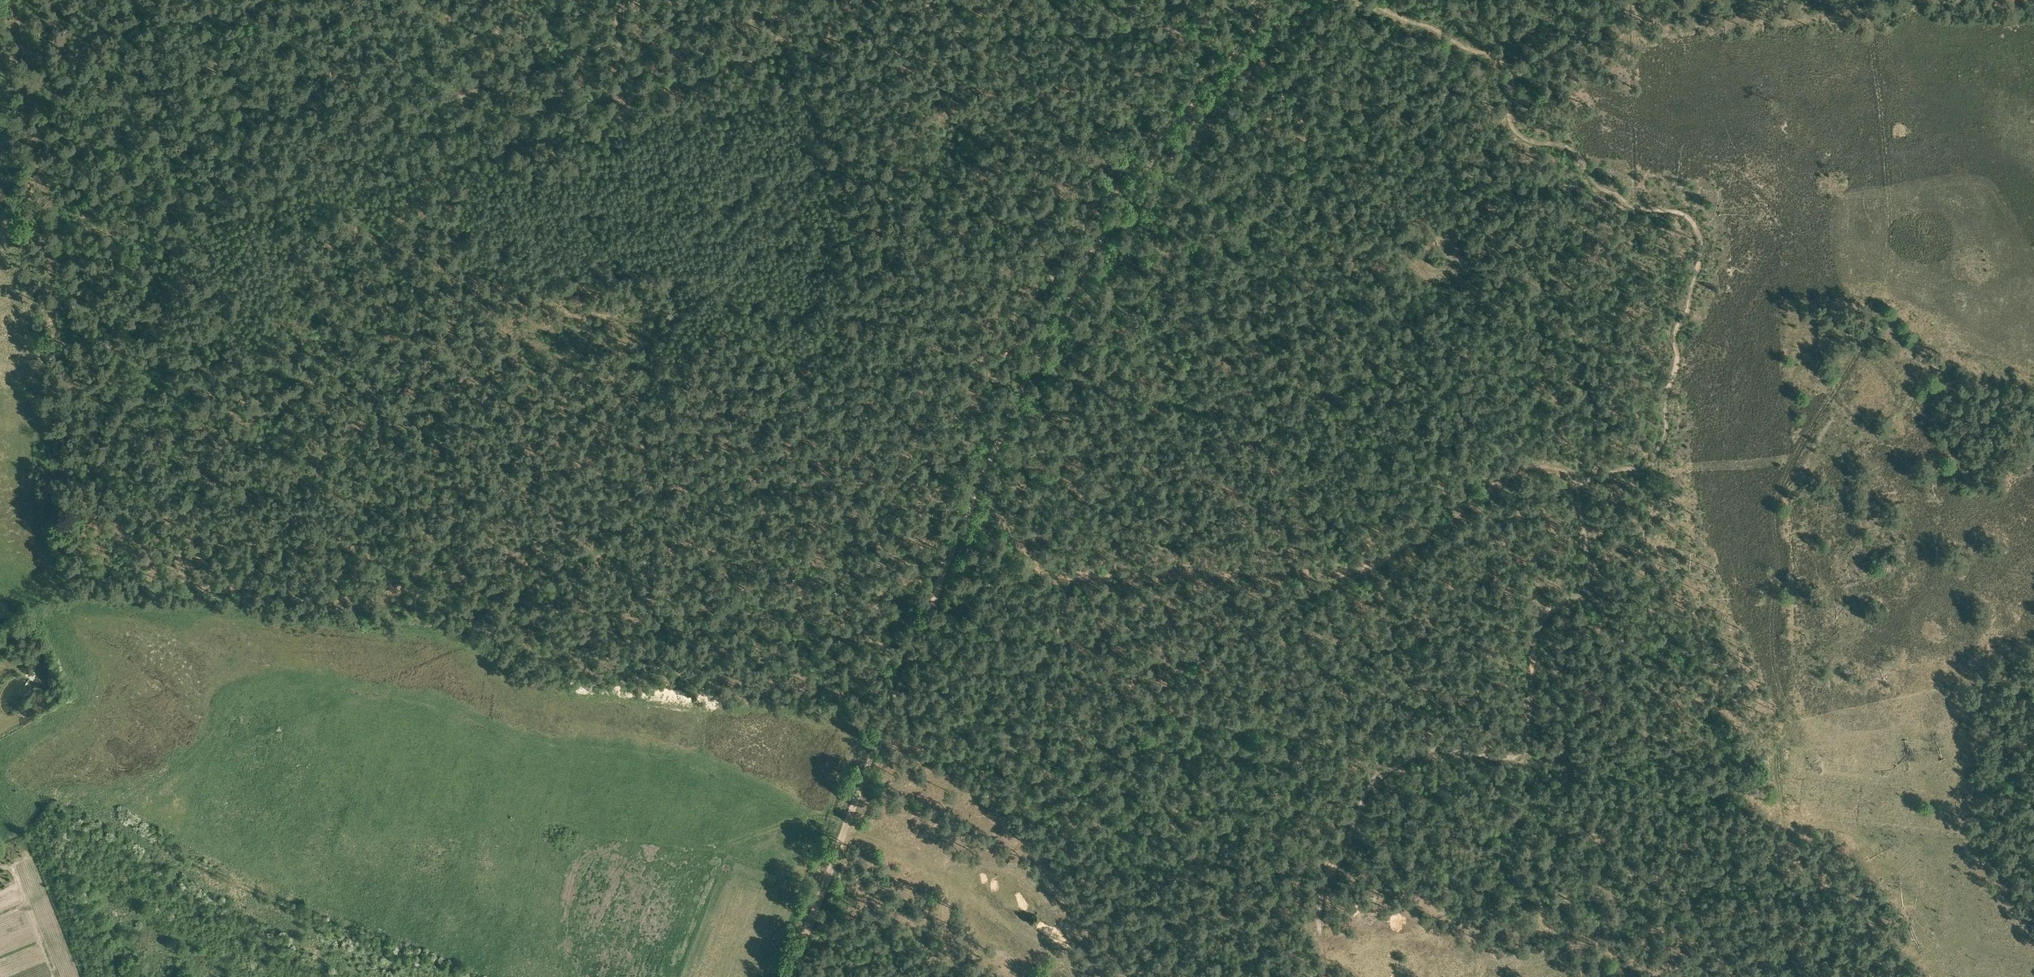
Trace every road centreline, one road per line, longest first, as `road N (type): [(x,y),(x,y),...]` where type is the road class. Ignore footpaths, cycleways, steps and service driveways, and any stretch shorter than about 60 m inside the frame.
road 1 (track): [(975,493),(1041,352),(1121,208),(1185,114),(1283,0)]
road 2 (track): [(784,976),(894,679),(975,493)]

